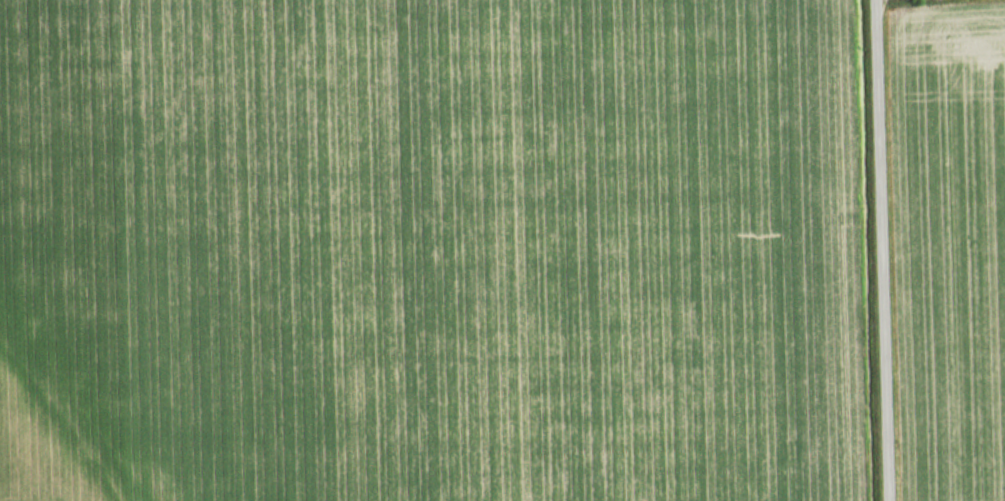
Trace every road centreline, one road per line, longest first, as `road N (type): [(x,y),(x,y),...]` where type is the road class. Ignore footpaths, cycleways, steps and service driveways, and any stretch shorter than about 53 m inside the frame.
road 1 (residential): [(891,500),(879,0)]

